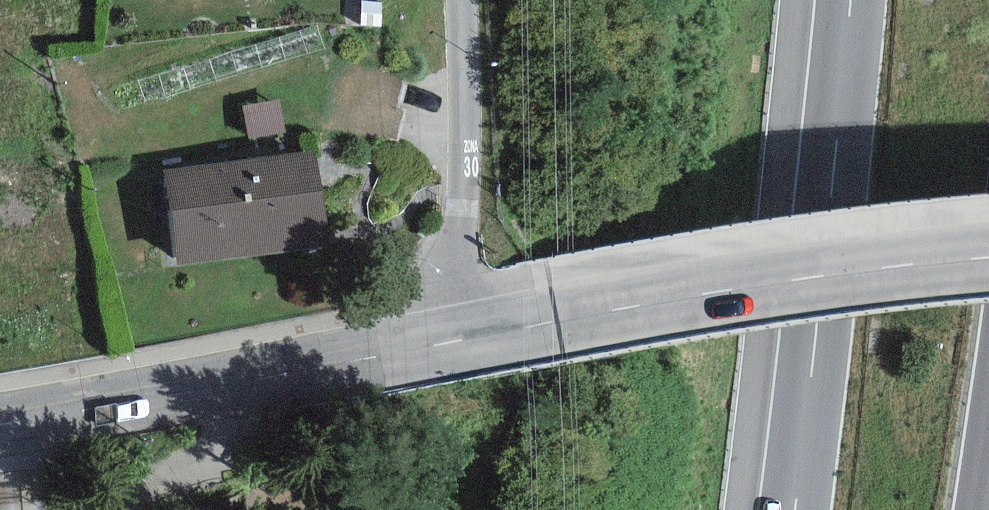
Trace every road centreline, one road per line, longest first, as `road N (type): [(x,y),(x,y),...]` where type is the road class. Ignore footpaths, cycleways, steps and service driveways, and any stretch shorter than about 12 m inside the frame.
road 1 (tertiary): [(455,341),(710,291),(988,258)]
road 2 (motorway): [(847,0),(794,509)]
road 3 (tertiary): [(0,399),(286,356),(455,341)]
road 4 (tertiary): [(442,0),(455,341)]

